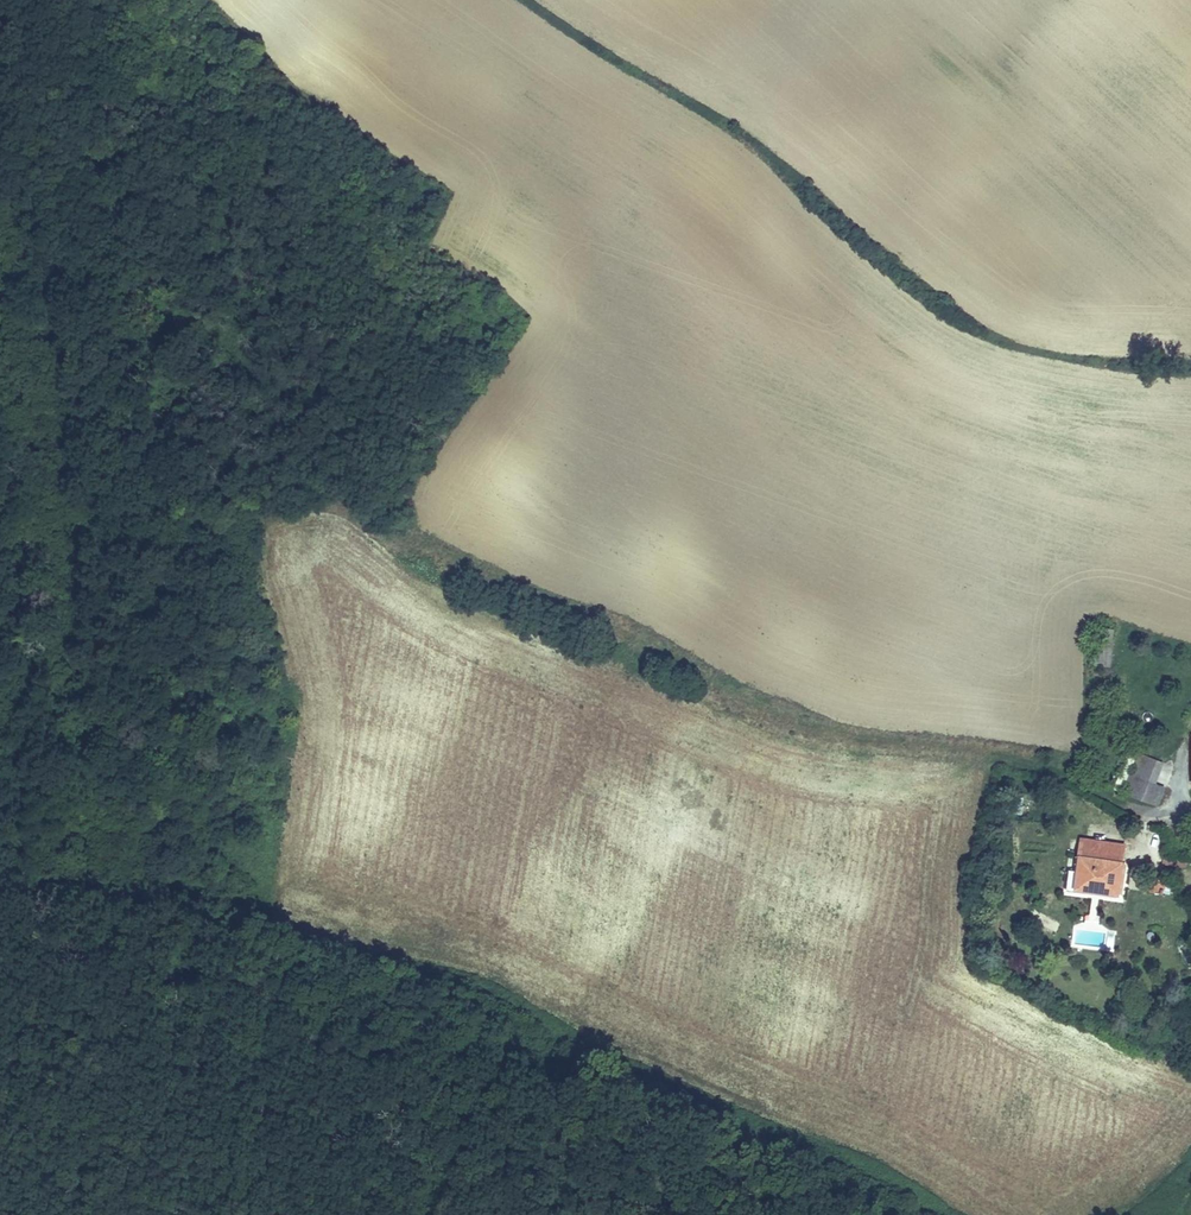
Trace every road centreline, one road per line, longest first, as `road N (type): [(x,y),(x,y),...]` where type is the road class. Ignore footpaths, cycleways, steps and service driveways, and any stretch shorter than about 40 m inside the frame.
road 1 (track): [(332,489),(799,726),(1062,761),(1147,816),(1190,816)]

